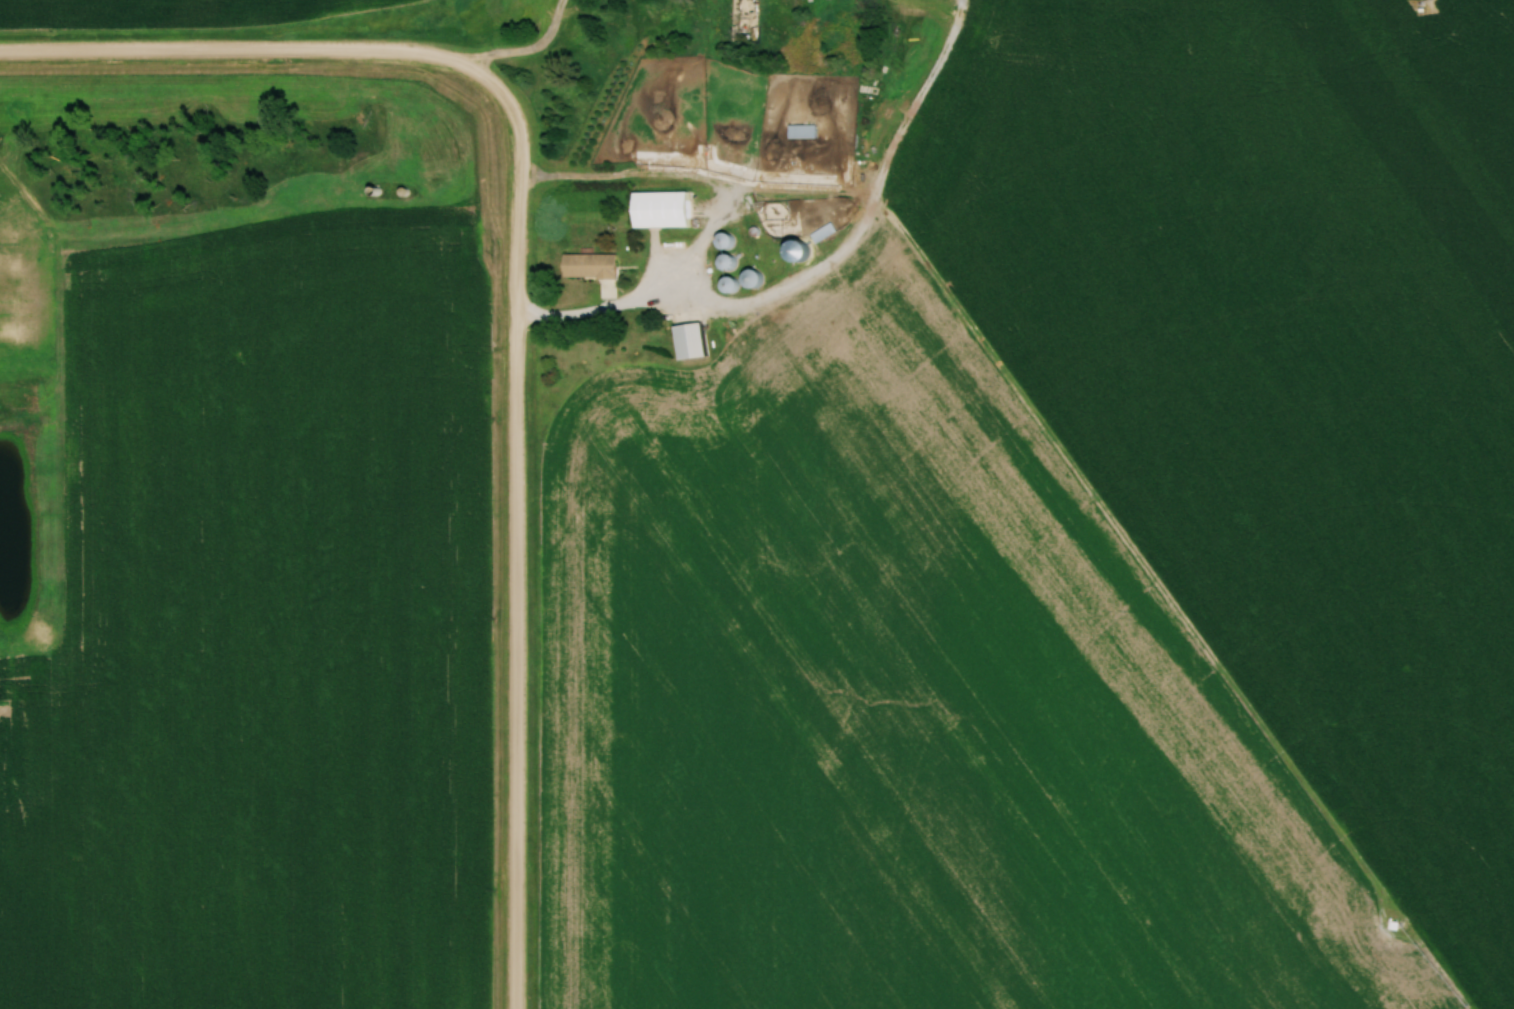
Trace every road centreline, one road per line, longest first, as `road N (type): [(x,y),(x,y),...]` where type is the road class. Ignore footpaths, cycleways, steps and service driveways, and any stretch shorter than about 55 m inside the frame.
road 1 (residential): [(517,1008),(521,130),(493,82),(472,67)]
road 2 (residential): [(0,49),(402,49),(472,67)]

